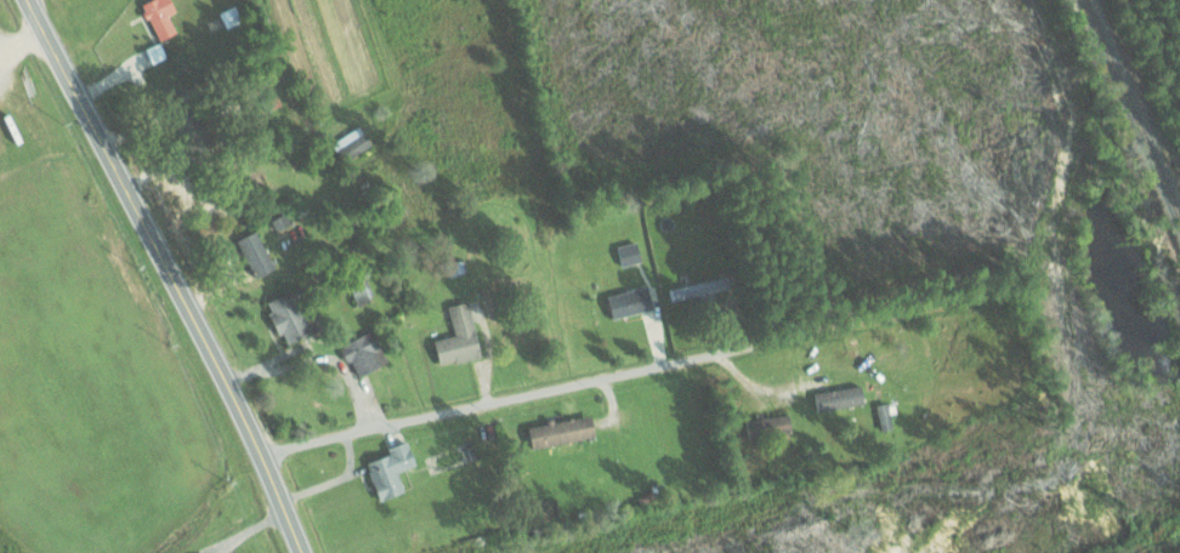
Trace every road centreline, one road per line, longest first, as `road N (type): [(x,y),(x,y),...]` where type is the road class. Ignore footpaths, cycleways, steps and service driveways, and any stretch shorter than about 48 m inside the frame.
road 1 (primary): [(299,552),(194,324),(23,0)]
road 2 (residential): [(259,457),(687,363)]

